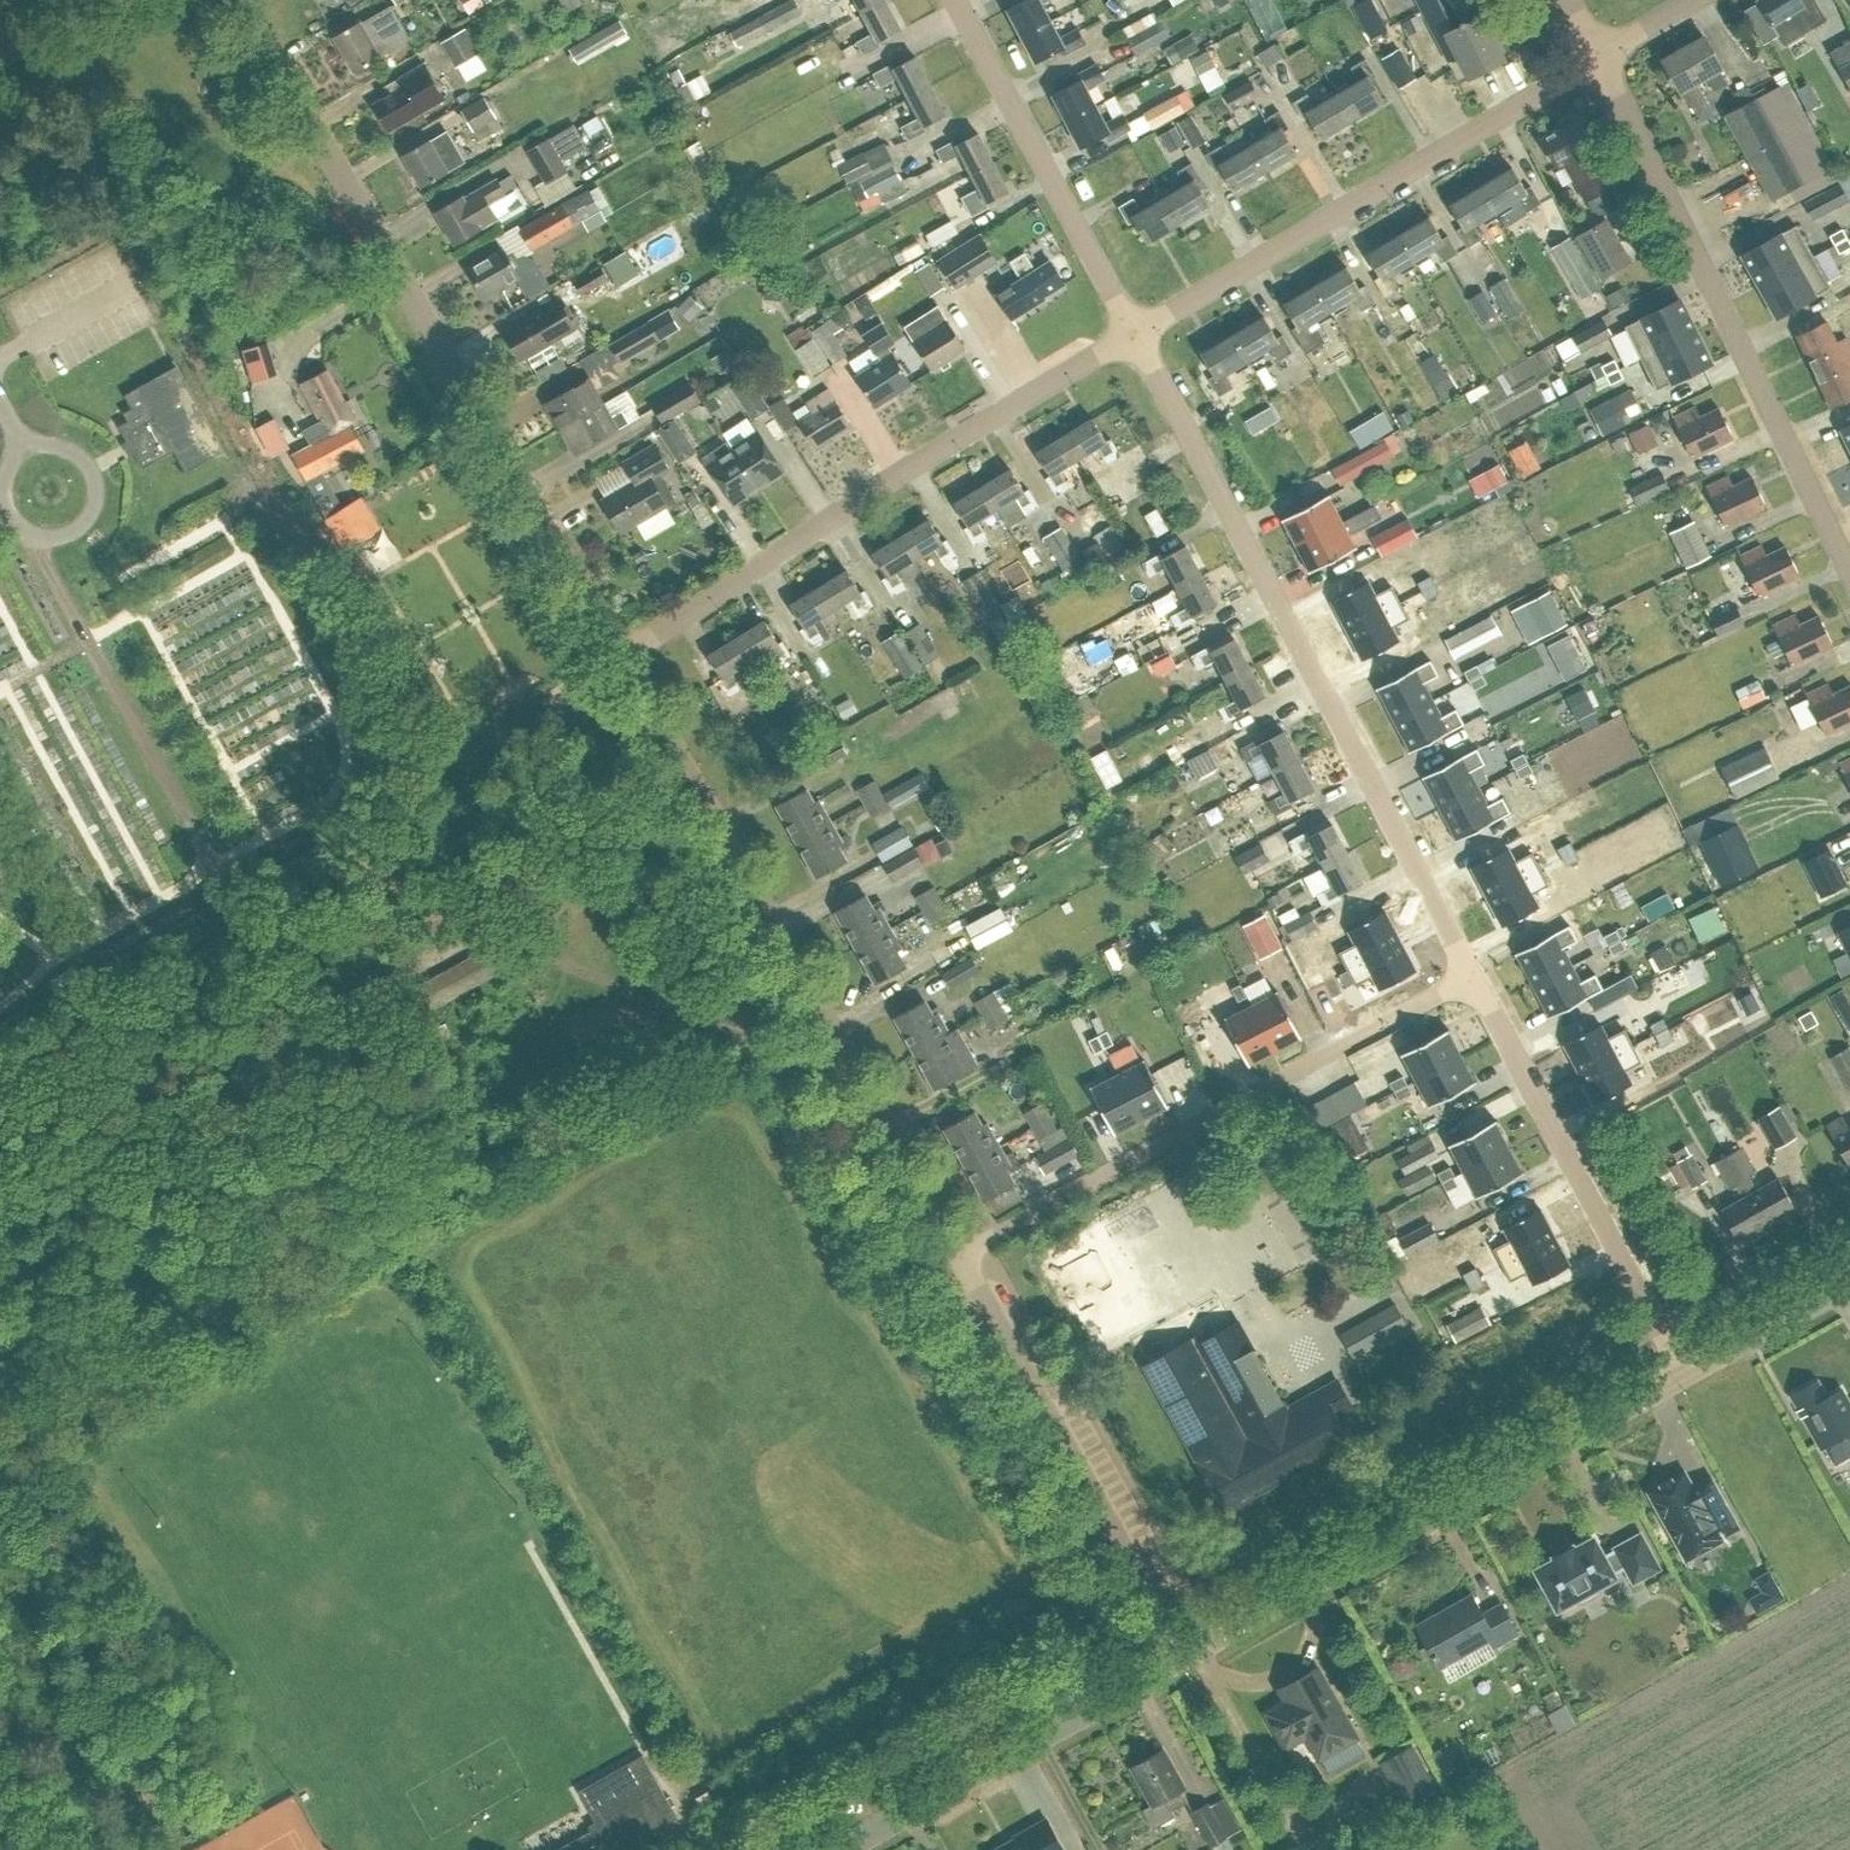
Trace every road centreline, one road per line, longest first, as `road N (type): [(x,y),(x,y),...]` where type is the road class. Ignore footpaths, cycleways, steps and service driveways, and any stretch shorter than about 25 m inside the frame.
road 1 (residential): [(619,656),(241,0)]
road 2 (residential): [(1473,975),(1134,332)]
road 3 (residential): [(956,1252),(619,656)]
road 4 (track): [(602,825),(125,1105),(98,1126),(79,1165)]
road 5 (residential): [(619,656),(1134,332)]
road 6 (residential): [(956,1252),(1473,975)]
road 7 (tertiary): [(1180,1653),(1681,1373)]
road 8 (residential): [(1849,569),(1599,54)]
road 9 (residential): [(1134,332),(1599,54)]
road 10 (track): [(690,778),(602,825),(562,931),(562,963),(666,1016),(742,1040),(837,1042)]
road 11 (residential): [(1180,1653),(956,1252)]
road 12 (residential): [(1681,1373),(1473,975)]
road 13 (tertiary): [(835,1849),(1180,1653)]
road 14 (residential): [(1134,332),(956,0)]
road 15 (tertiary): [(1681,1373),(1849,1279)]

